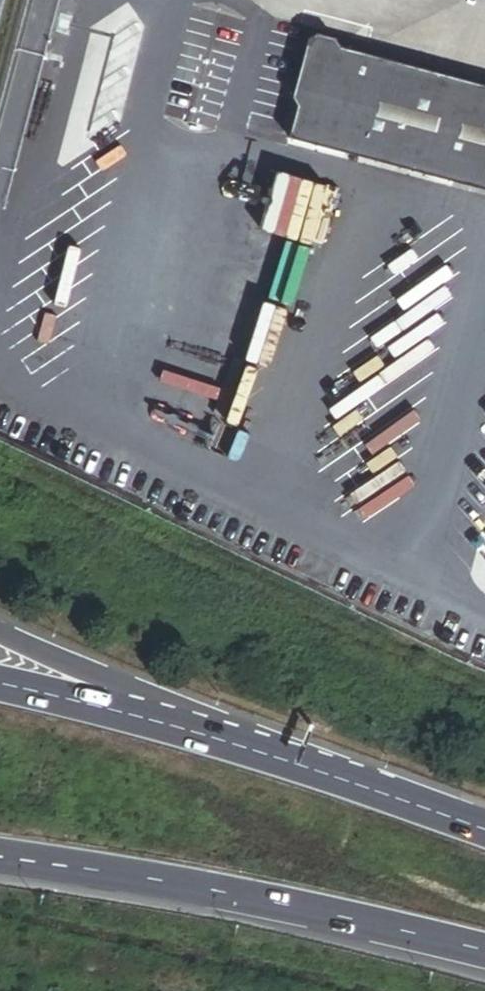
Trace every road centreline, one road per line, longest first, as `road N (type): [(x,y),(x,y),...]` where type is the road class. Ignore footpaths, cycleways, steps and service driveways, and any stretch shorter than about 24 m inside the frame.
road 1 (motorway): [(0,854),(484,948)]
road 2 (trunk): [(345,777),(0,631)]
road 3 (trunk): [(345,777),(0,685)]
road 4 (trunk): [(484,828),(345,777)]

